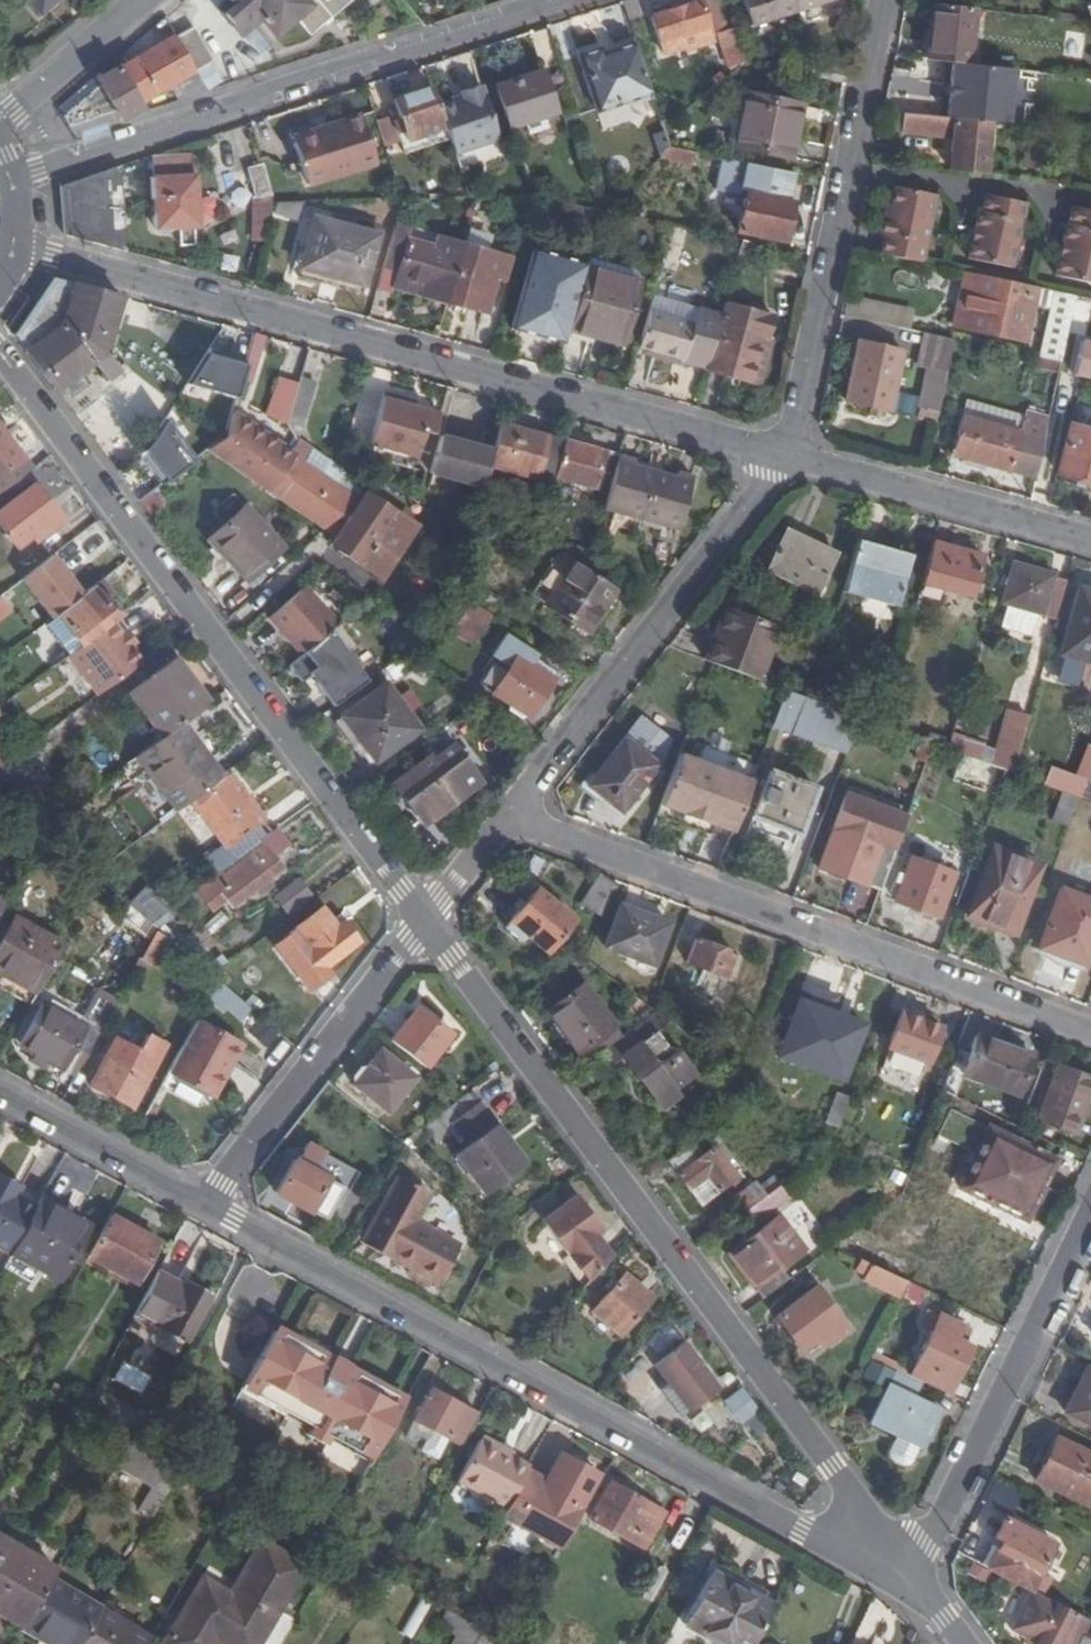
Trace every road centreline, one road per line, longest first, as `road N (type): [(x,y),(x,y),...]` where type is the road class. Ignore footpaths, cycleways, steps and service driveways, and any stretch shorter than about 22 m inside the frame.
road 1 (residential): [(914,1574),(426,918)]
road 2 (residential): [(784,460),(13,246)]
road 3 (residential): [(208,1205),(807,1533),(914,1574)]
road 4 (residential): [(426,918),(0,353)]
road 5 (residential): [(511,817),(1090,1032)]
road 6 (residential): [(10,179),(554,0)]
road 7 (residential): [(885,0),(784,460)]
road 8 (residential): [(784,460),(511,817)]
road 9 (residential): [(914,1574),(1090,1211)]
road 10 (residential): [(426,918),(208,1205)]
road 11 (residential): [(1090,543),(784,460)]
road 12 (residential): [(0,1092),(208,1205)]
road 13 (tertiary): [(0,118),(139,0)]
road 14 (residential): [(511,817),(426,918)]

